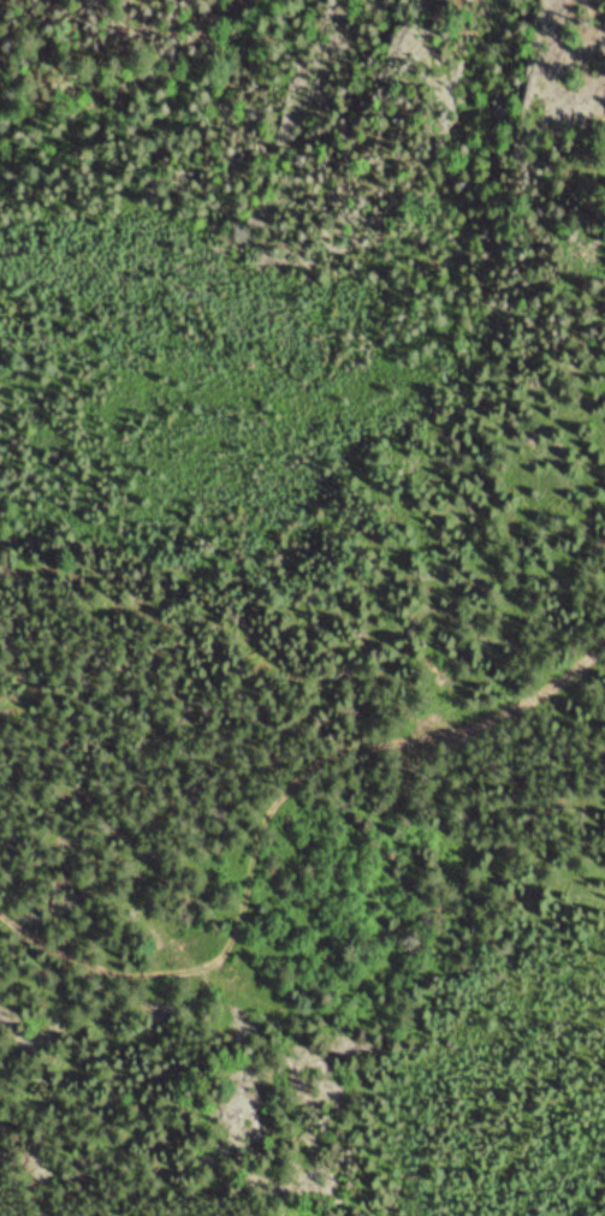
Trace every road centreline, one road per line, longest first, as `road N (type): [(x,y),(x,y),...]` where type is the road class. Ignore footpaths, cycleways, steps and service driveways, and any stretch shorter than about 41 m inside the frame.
road 1 (track): [(0,905),(28,935),(118,965),(220,961),(263,829),(349,741),(482,720),(604,641)]

